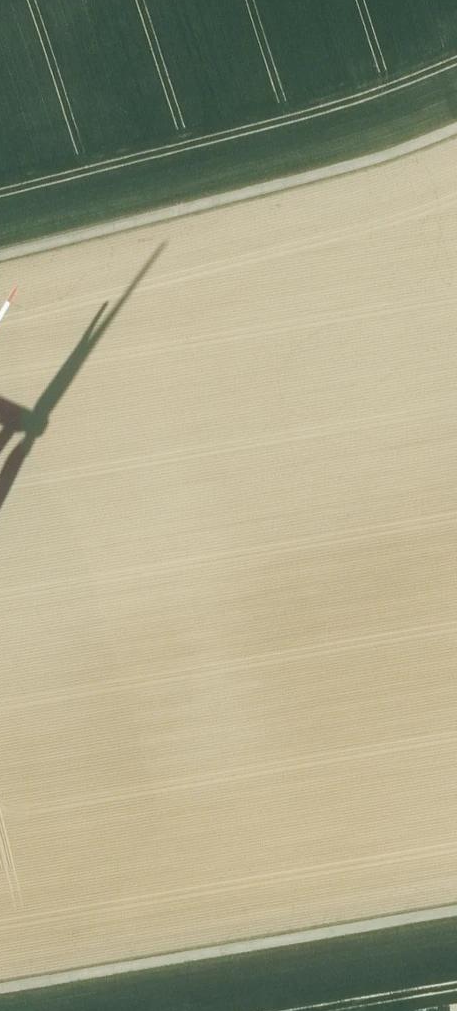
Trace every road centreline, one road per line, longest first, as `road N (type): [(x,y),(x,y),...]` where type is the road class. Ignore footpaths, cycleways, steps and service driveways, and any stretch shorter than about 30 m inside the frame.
road 1 (track): [(0,255),(361,163),(456,126)]
road 2 (track): [(456,913),(0,991)]

